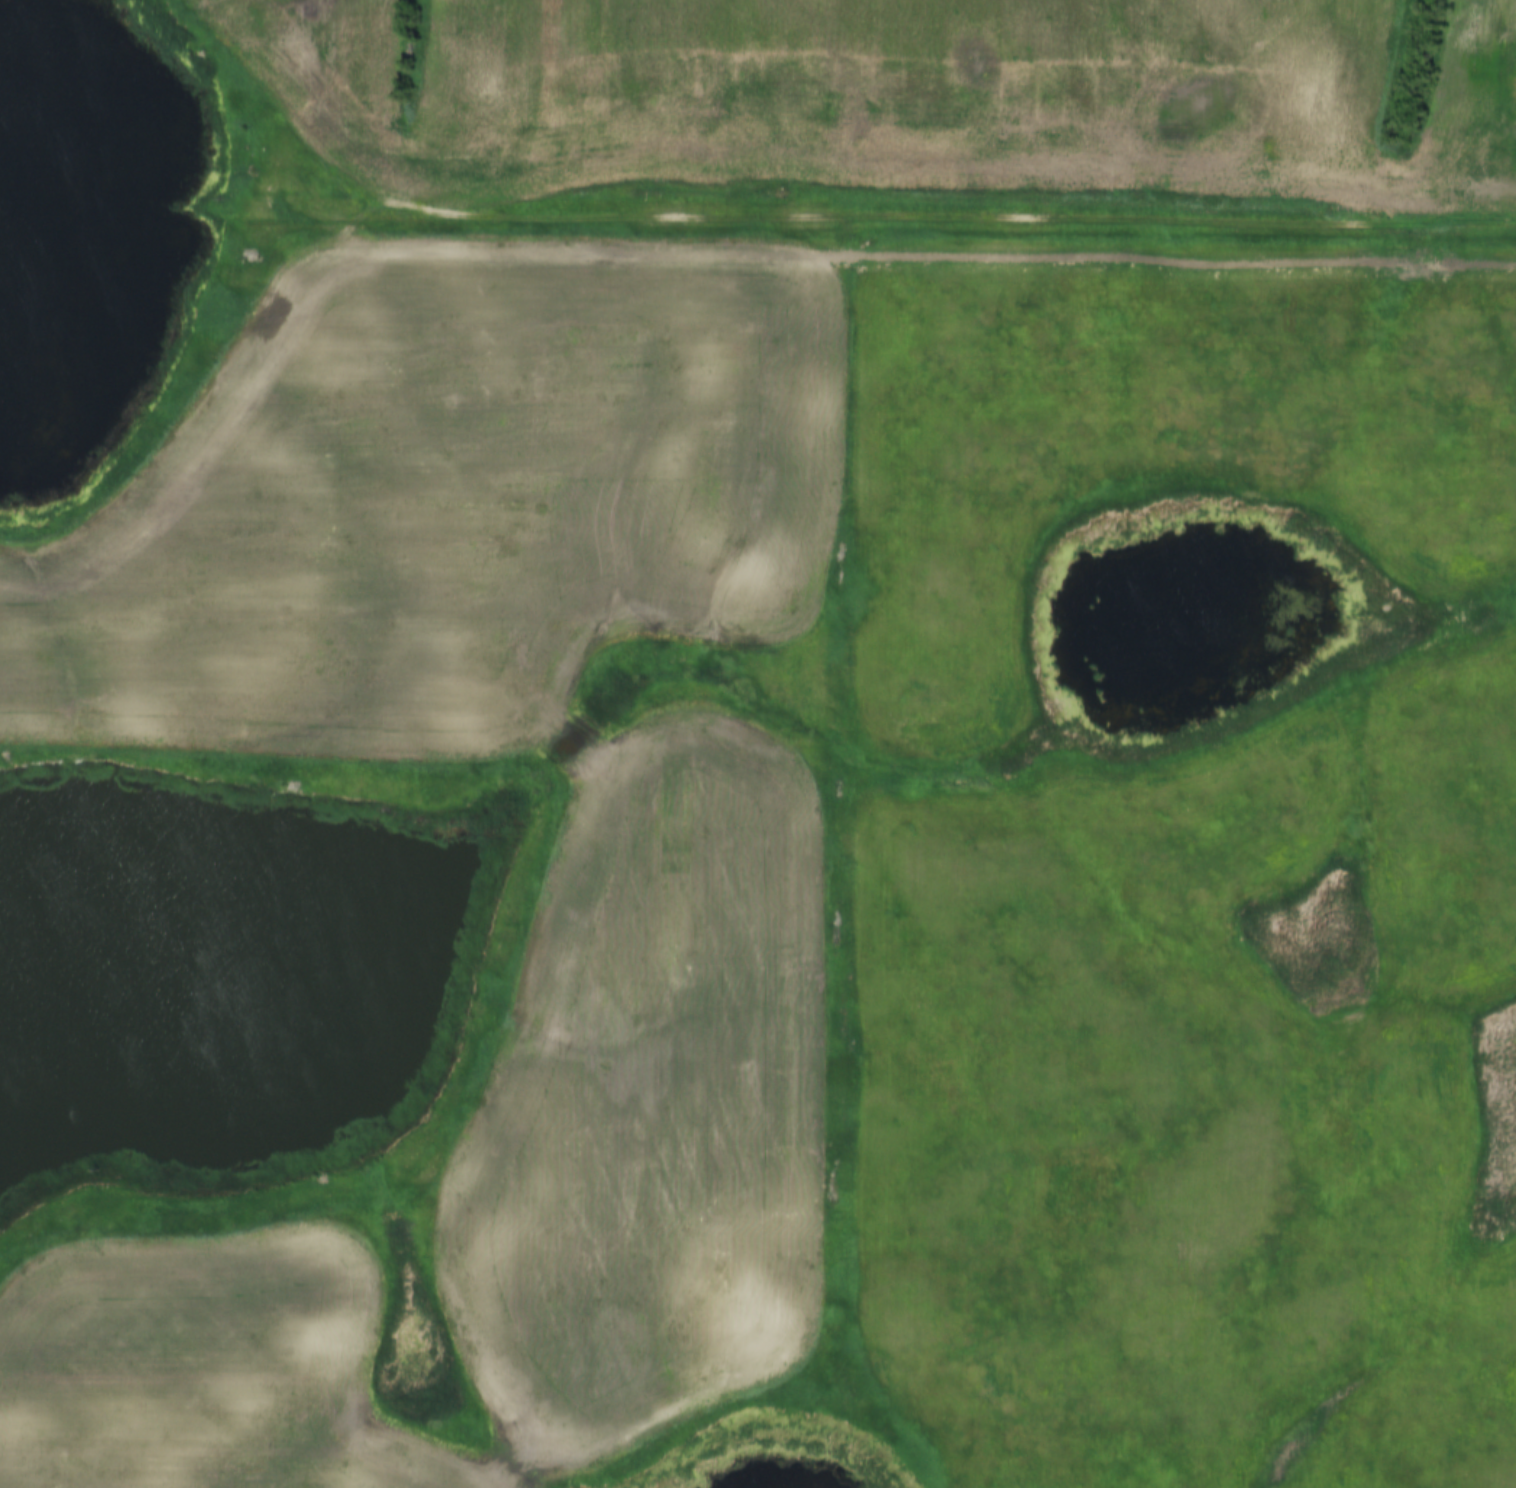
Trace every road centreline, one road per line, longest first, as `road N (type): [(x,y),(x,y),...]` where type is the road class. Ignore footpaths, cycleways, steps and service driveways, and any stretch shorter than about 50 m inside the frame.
road 1 (track): [(1515,230),(959,218),(449,221),(384,201),(347,178),(306,135),(211,0)]

